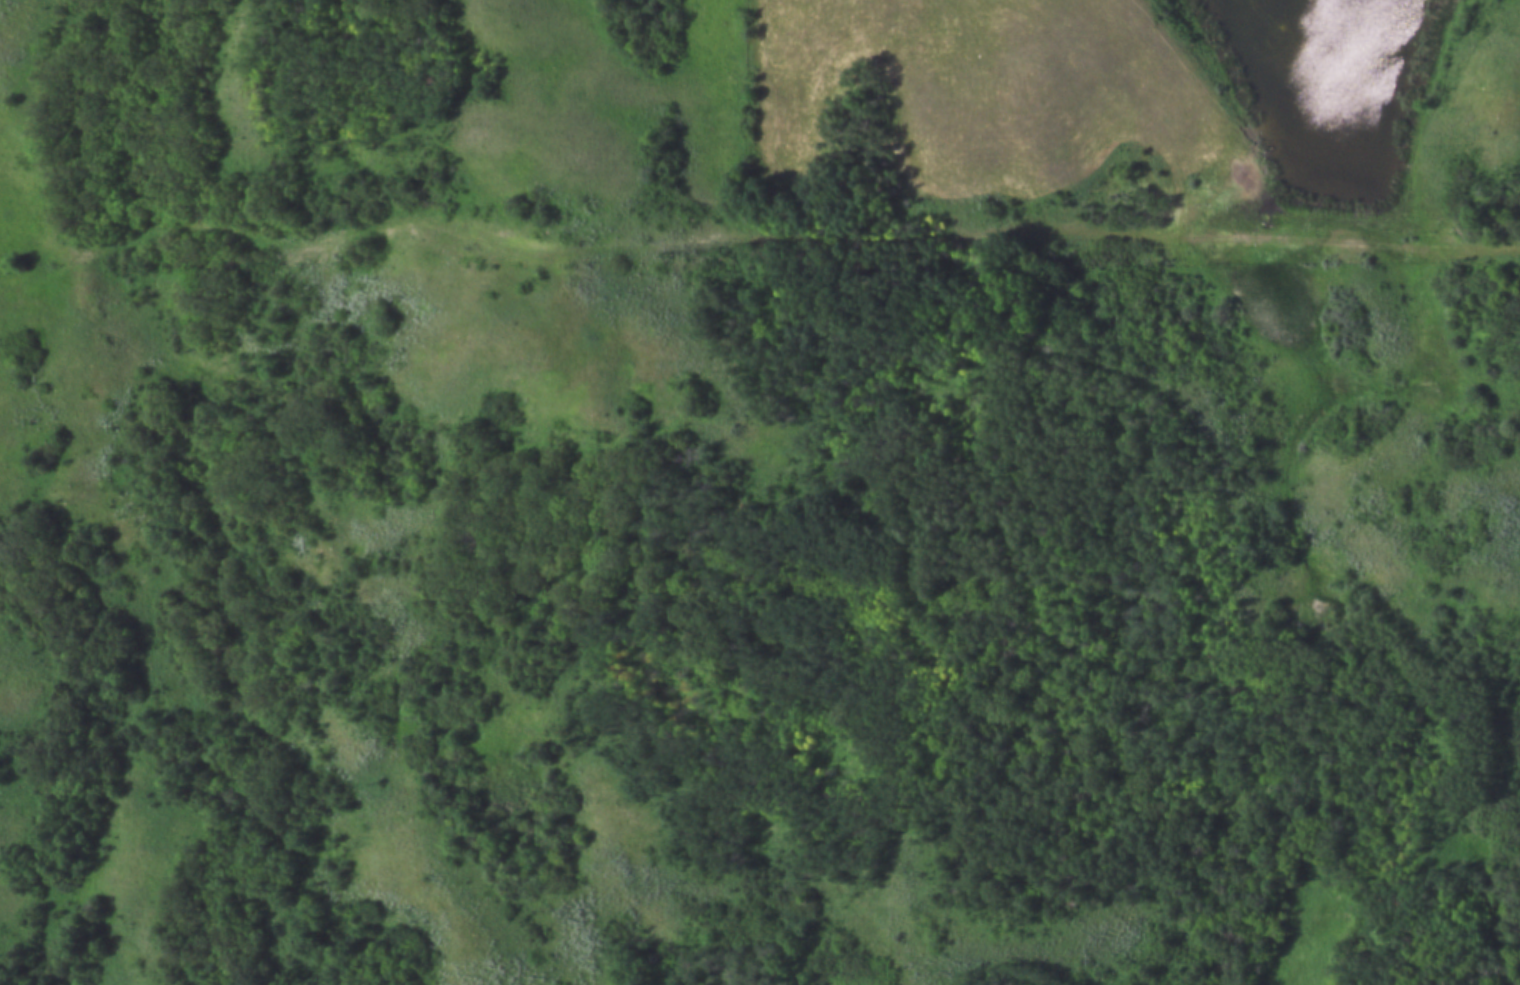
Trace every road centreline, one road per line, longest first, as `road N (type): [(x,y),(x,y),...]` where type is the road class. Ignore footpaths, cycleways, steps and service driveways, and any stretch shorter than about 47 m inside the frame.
road 1 (track): [(1519,240),(988,224),(594,245),(537,243),(388,215),(296,232),(205,217),(106,240),(0,245)]

